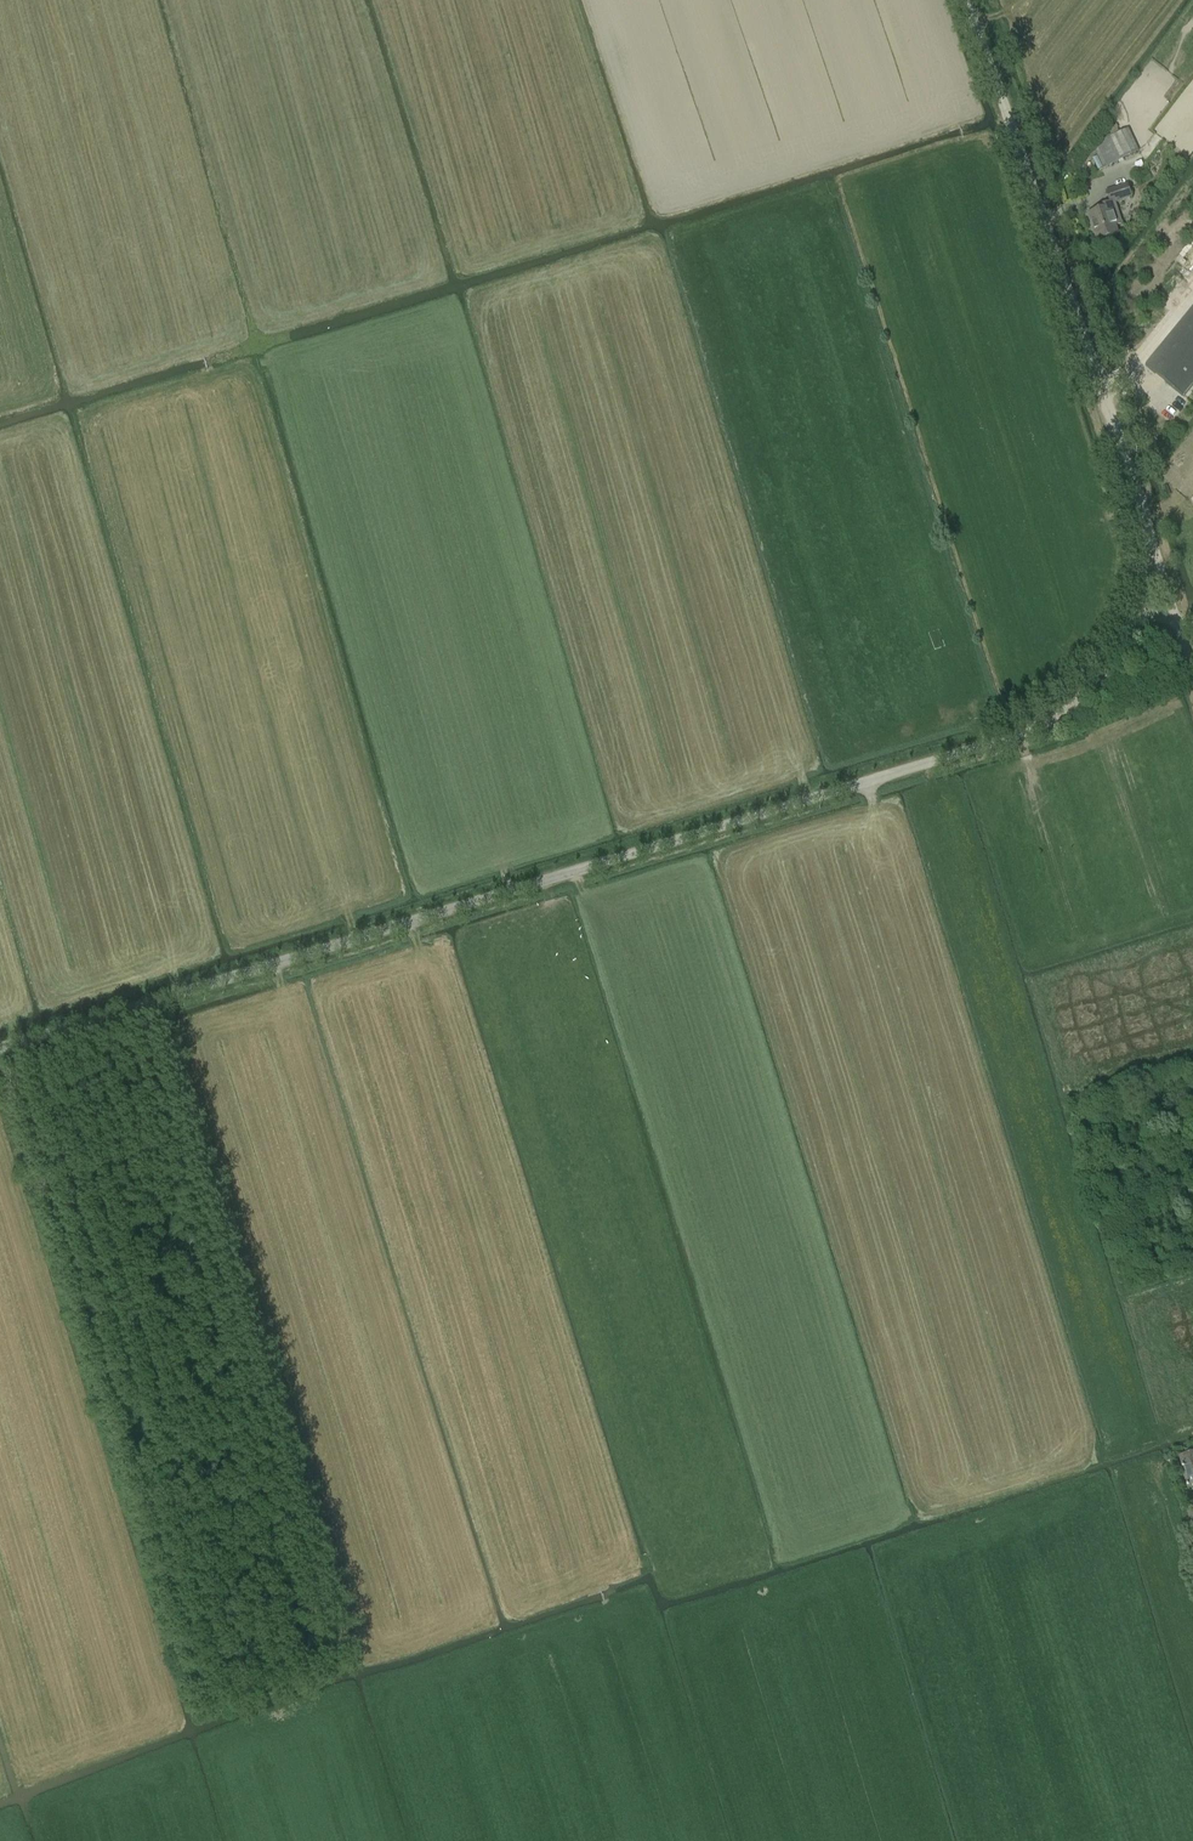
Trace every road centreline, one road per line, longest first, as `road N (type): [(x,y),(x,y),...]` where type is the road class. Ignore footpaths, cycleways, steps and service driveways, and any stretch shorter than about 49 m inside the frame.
road 1 (unclassified): [(0,1048),(1009,742),(1053,717),(1140,620)]
road 2 (unclassified): [(1163,583),(965,0)]

